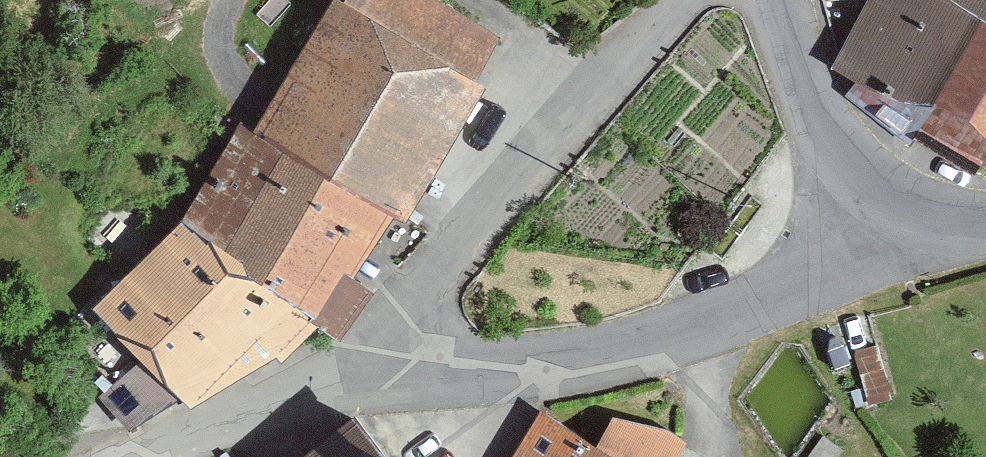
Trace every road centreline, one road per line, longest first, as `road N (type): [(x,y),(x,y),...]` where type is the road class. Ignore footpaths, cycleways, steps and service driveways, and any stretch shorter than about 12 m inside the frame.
road 1 (unclassified): [(417,365),(606,358),(890,260)]
road 2 (unclassified): [(682,0),(534,144),(430,297),(417,365)]
road 3 (unclassified): [(890,260),(847,179),(774,0)]
road 4 (unclassified): [(155,456),(359,378),(417,365)]

